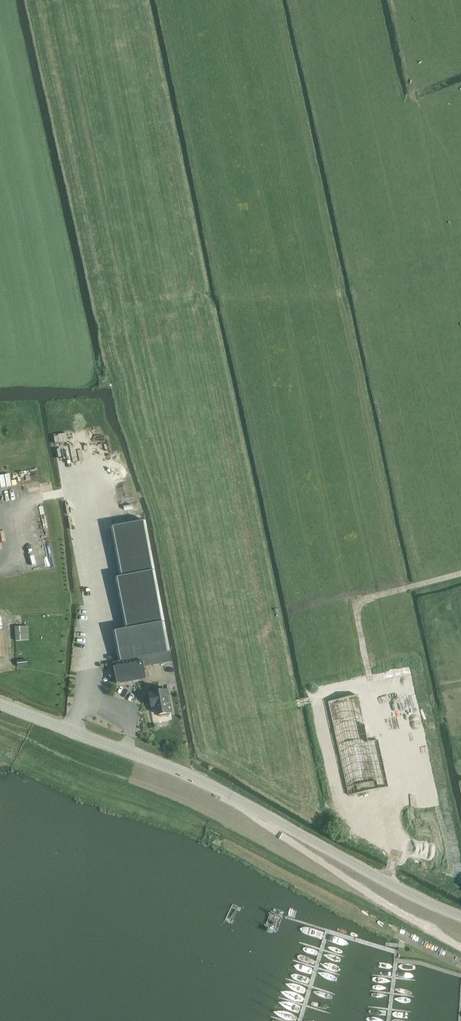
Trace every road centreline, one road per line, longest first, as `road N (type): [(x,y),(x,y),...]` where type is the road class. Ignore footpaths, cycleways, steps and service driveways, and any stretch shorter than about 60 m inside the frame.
road 1 (tertiary): [(0,704),(189,776),(460,916)]
road 2 (track): [(299,704),(371,688),(356,608),(361,601),(460,574)]

